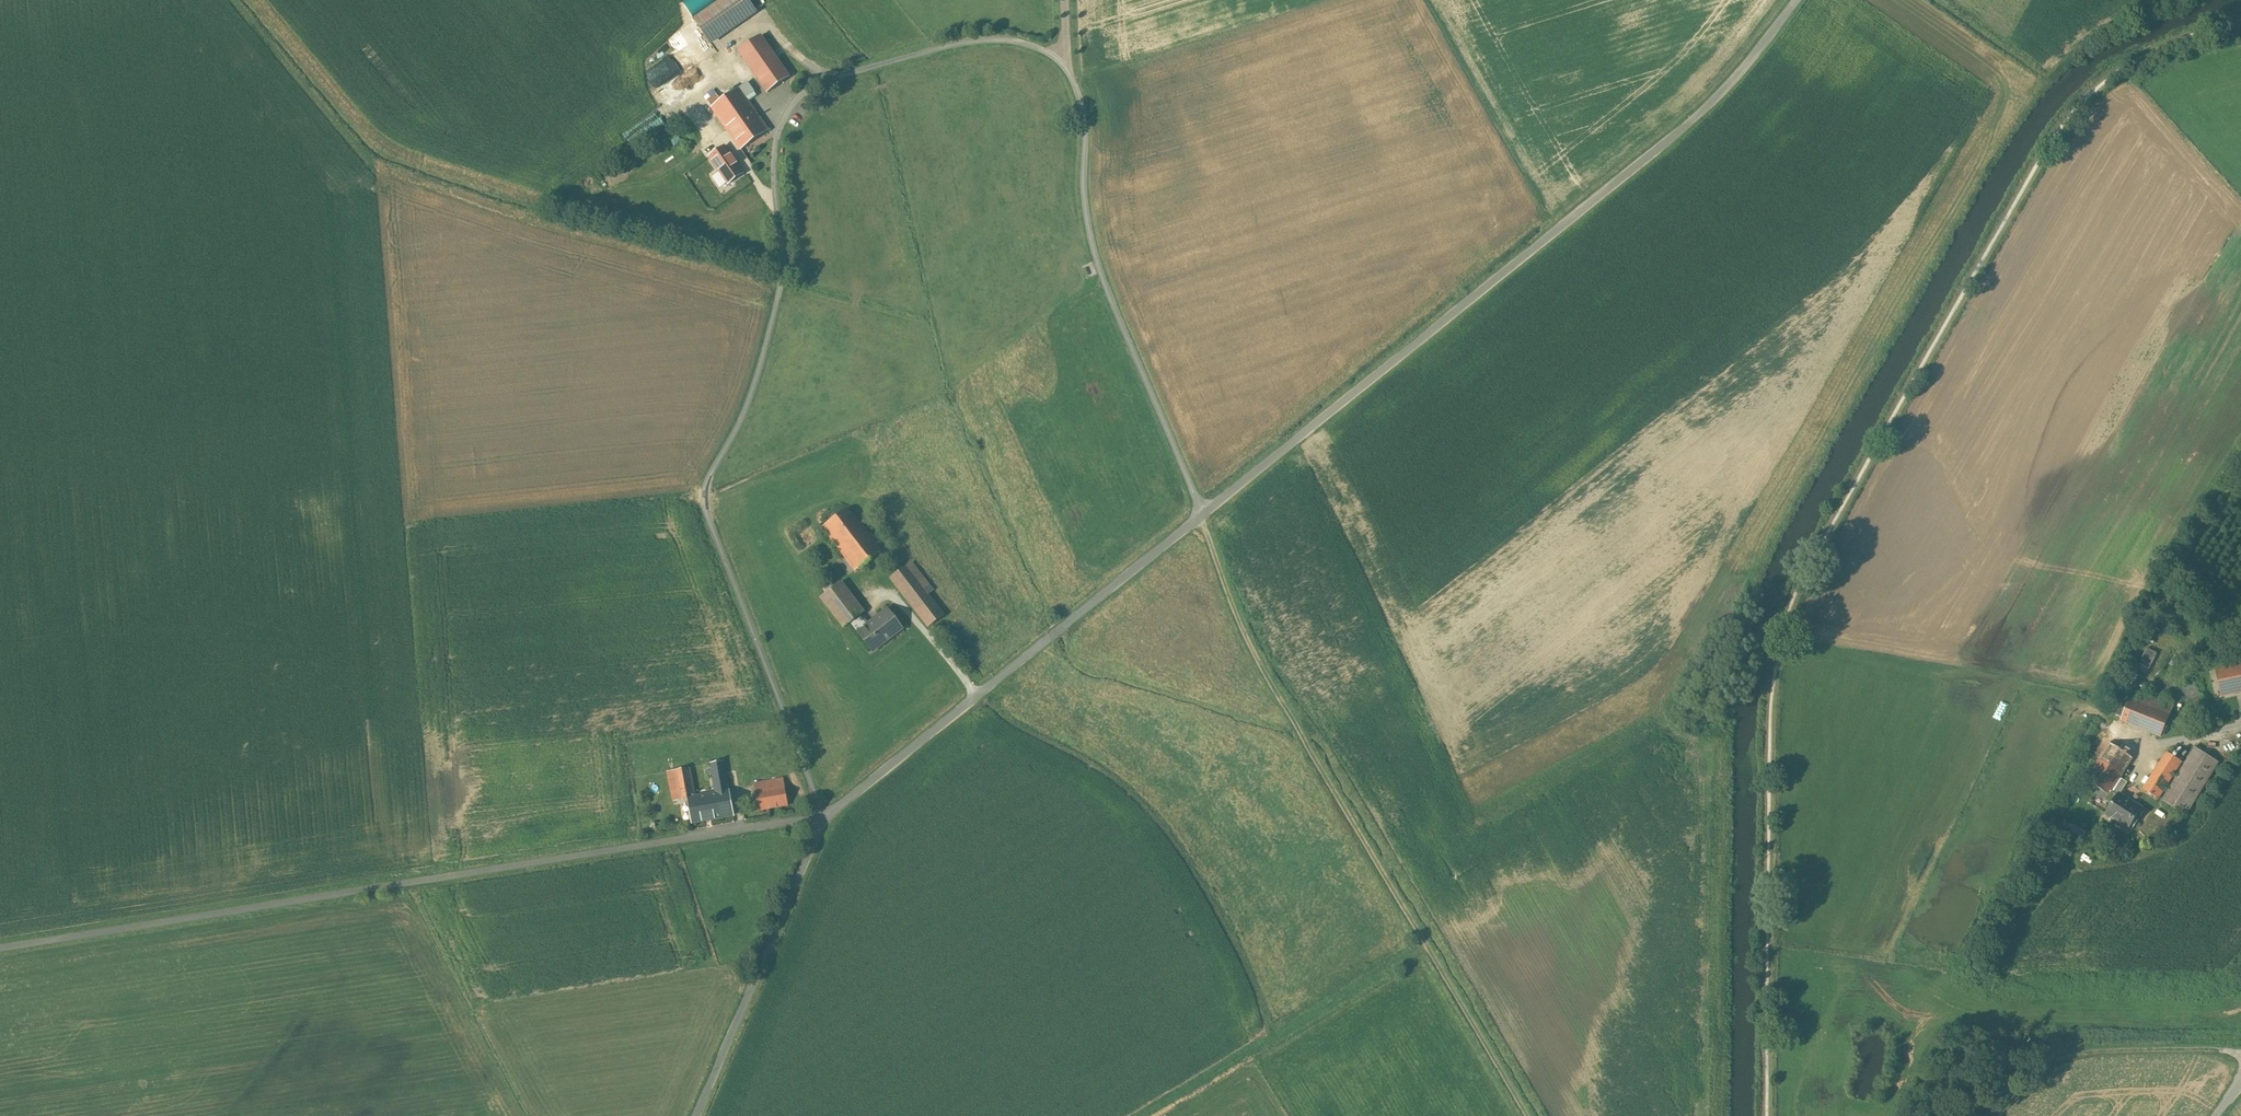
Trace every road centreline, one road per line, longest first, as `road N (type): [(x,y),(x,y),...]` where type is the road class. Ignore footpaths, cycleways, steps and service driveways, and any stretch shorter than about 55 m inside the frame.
road 1 (unclassified): [(827,816),(1688,123),(1796,0)]
road 2 (unclassified): [(827,816),(0,948)]
road 3 (track): [(1528,1115),(1243,635),(1201,514)]
road 4 (unclassified): [(695,1115),(827,816)]
road 5 (track): [(2035,1075),(2095,1048),(2240,1055)]

